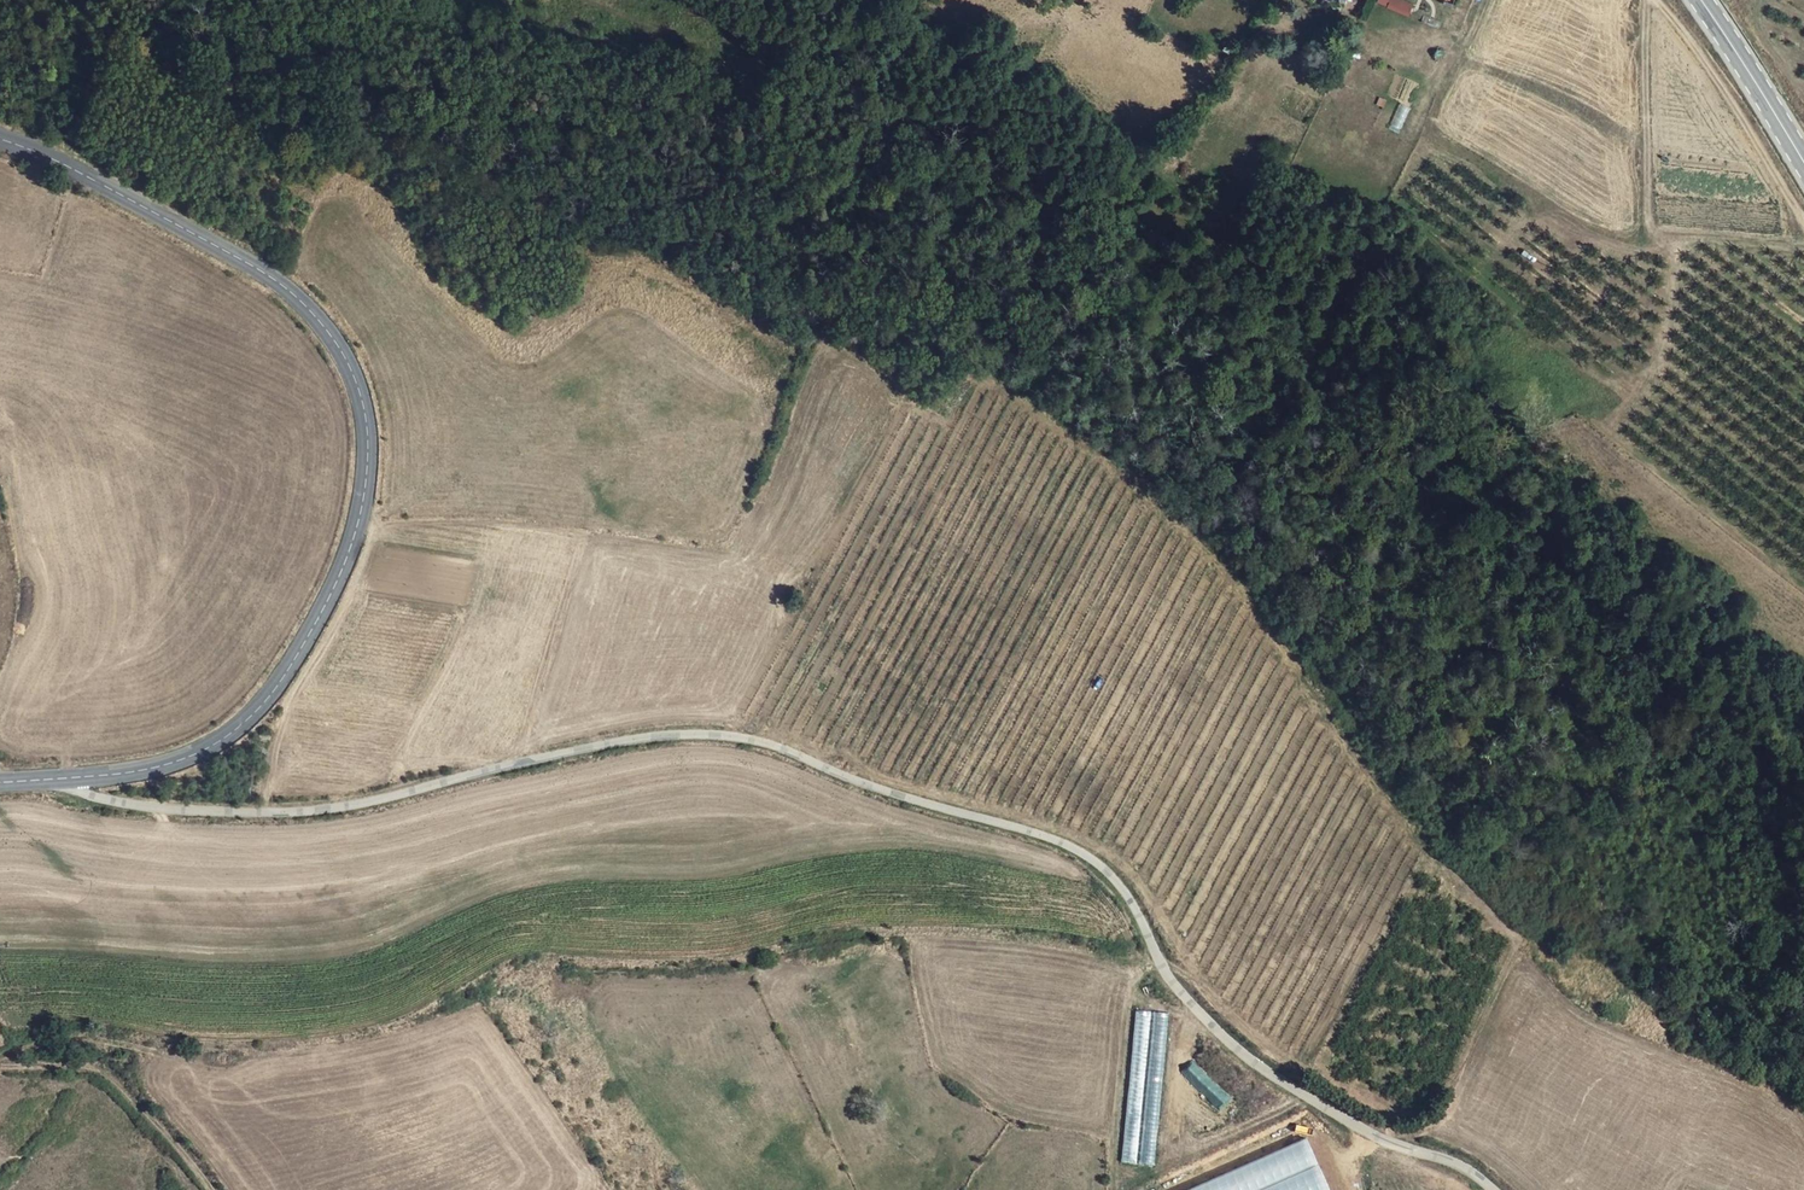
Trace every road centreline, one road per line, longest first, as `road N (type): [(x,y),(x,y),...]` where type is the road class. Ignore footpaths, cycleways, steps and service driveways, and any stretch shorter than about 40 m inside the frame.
road 1 (unclassified): [(1490,1189),(1463,1167),(1395,1148),(1232,1049),(1162,974),(1122,887),(1064,844),(891,797),(754,744),(674,739),(489,773),(369,807),(218,817),(85,798),(65,777)]
road 2 (secondary): [(0,140),(67,166),(262,271),(328,332),(363,404),(366,464),(345,562),(304,642),(252,714),(164,767),(65,777)]
road 3 (track): [(207,1189),(170,1136),(94,1070),(0,1069)]
road 4 (secondary): [(1803,171),(1694,0)]

